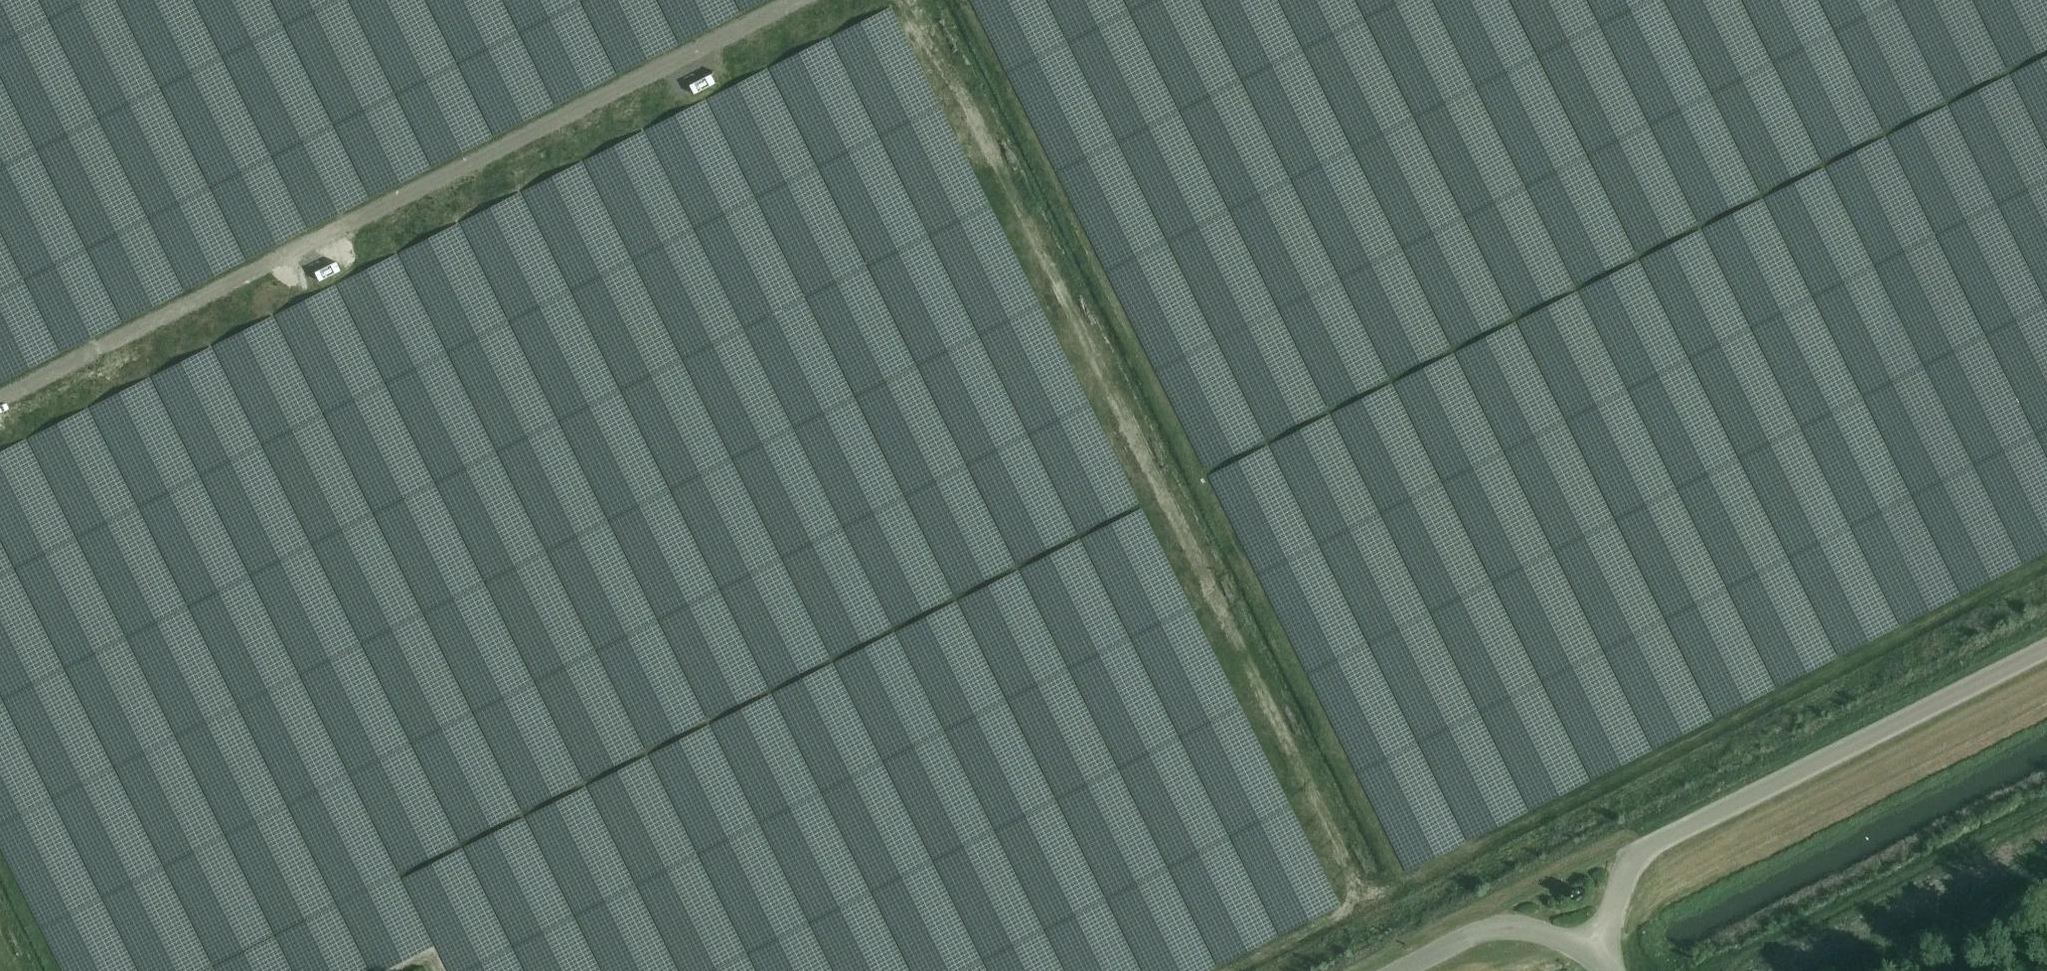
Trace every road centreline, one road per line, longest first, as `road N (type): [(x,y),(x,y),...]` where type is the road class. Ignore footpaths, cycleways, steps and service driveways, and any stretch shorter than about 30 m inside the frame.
road 1 (unclassified): [(1599,943),(1626,852),(1675,813),(2046,632)]
road 2 (unclassified): [(1394,970),(1485,932),(1599,943)]

